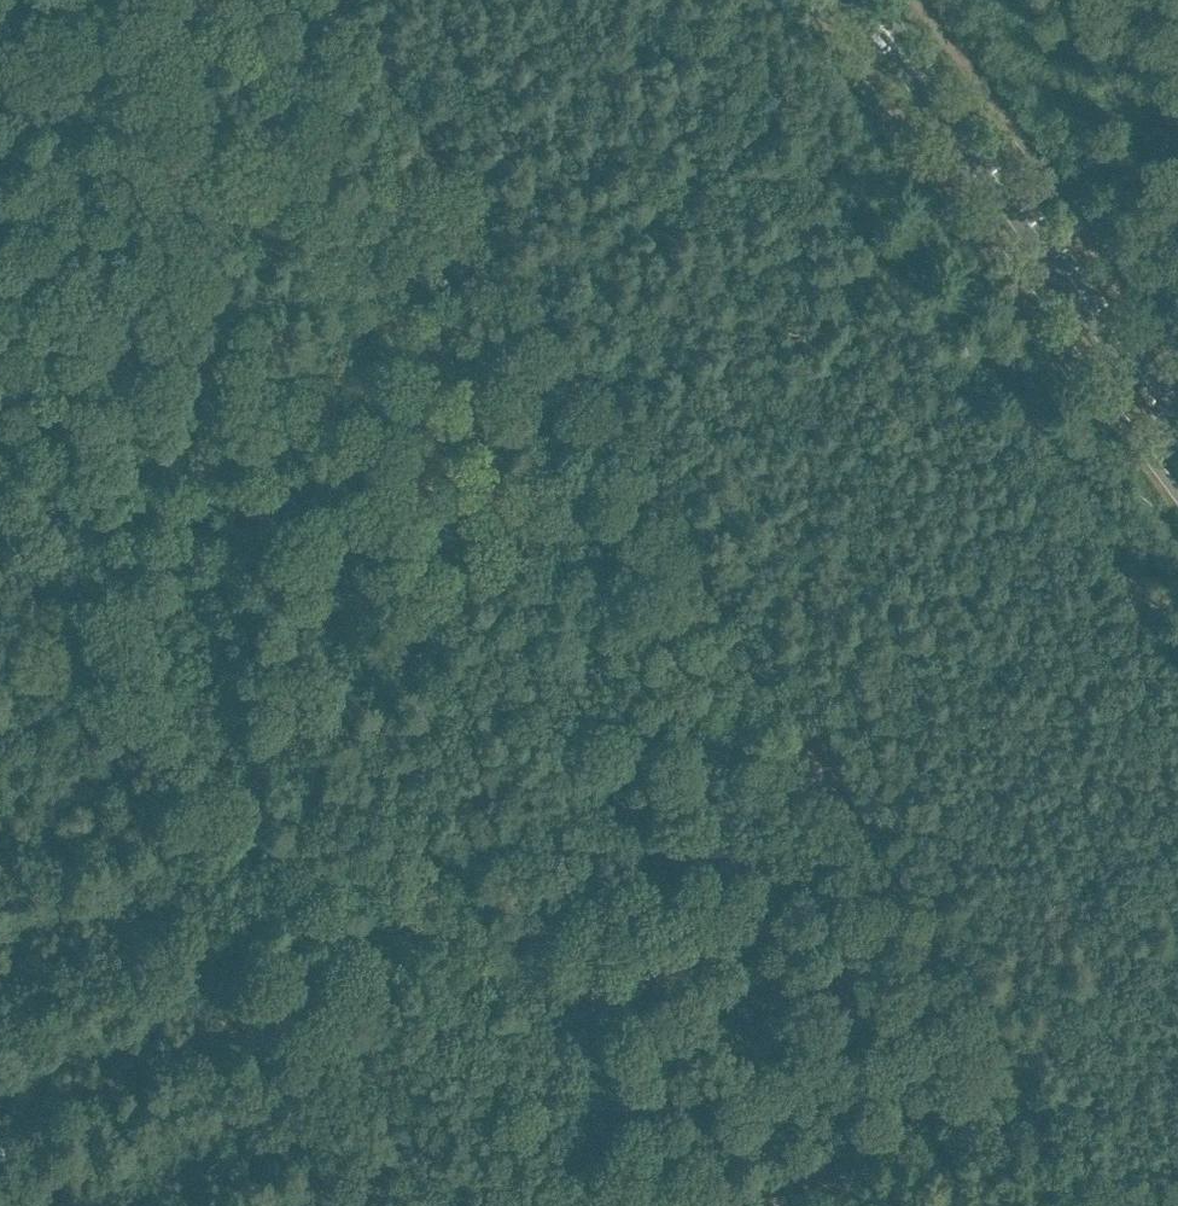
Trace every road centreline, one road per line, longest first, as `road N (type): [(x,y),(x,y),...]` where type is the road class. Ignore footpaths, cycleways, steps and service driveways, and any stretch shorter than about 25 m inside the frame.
road 1 (track): [(364,0),(1015,1025)]
road 2 (secondary): [(1177,421),(897,46)]
road 3 (track): [(1015,1025),(1129,1205)]

